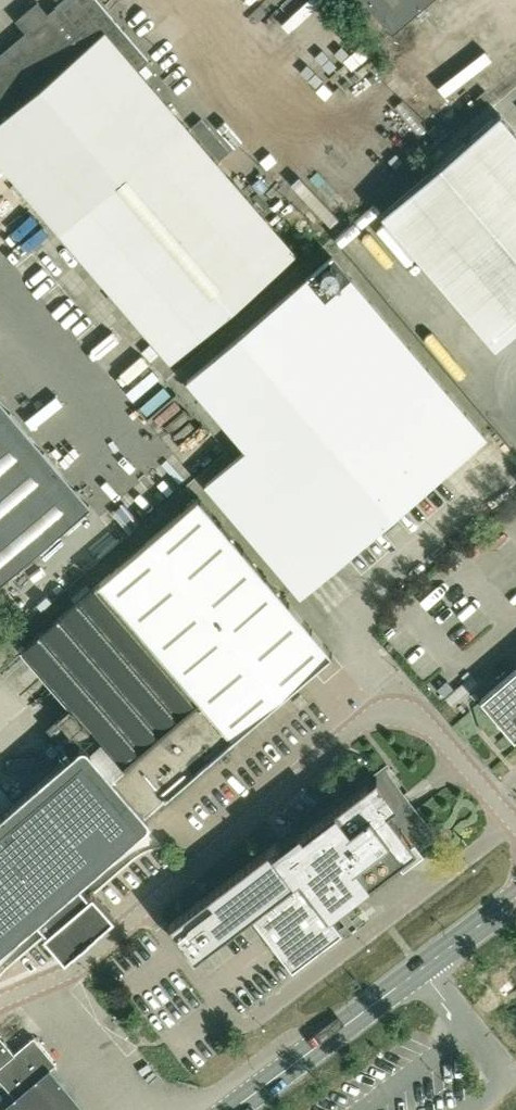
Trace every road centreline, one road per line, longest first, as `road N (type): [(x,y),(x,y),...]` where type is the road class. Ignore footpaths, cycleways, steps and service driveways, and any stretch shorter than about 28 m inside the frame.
road 1 (unclassified): [(0,1001),(74,970),(378,714),(409,713),(438,734),(515,827)]
road 2 (primary): [(515,898),(232,1109)]

